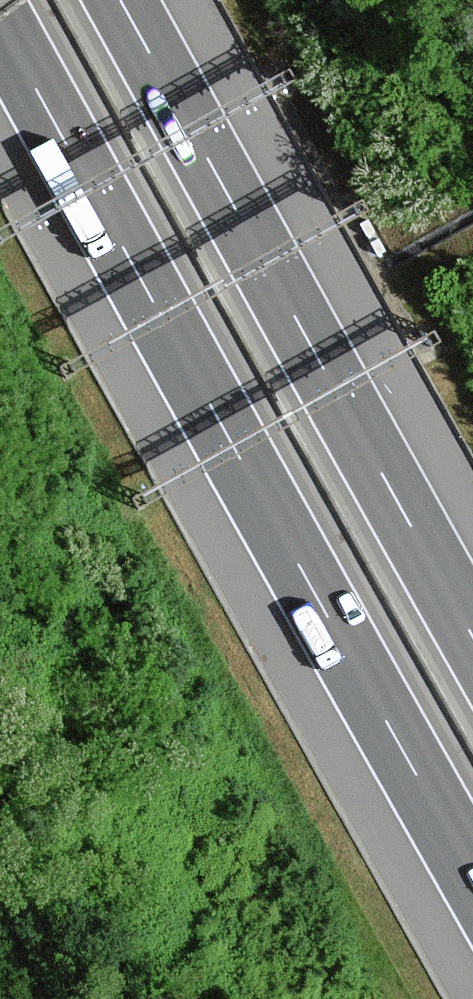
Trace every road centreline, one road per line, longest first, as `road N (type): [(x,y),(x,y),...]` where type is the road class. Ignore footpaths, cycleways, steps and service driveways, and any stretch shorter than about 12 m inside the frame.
road 1 (motorway): [(0,22),(472,873)]
road 2 (motorway): [(472,636),(121,0)]

